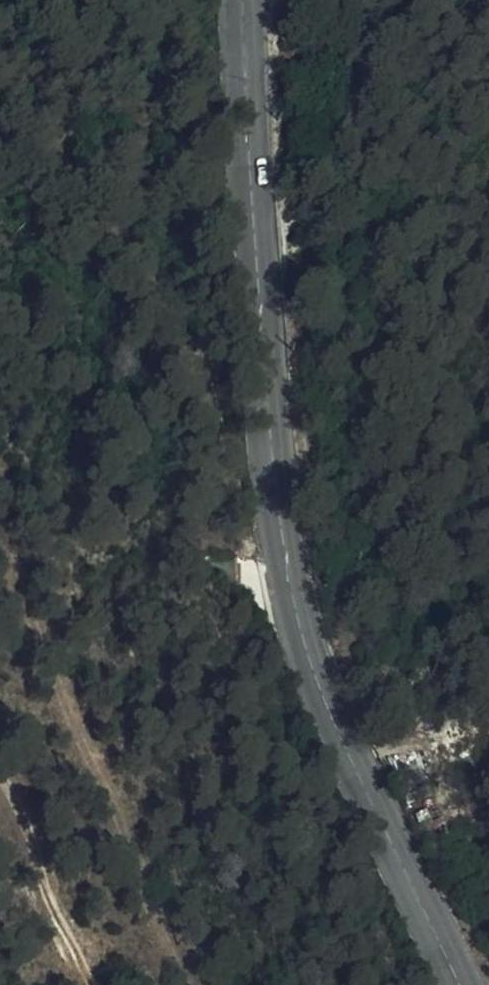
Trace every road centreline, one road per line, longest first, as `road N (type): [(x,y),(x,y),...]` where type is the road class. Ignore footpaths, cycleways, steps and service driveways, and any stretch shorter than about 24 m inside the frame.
road 1 (secondary): [(246,0),(289,579),(316,679),(458,984)]
road 2 (track): [(0,119),(37,133),(122,198),(162,297),(189,330),(256,562),(289,579)]
road 3 (track): [(189,984),(148,903),(116,804),(75,725),(0,523)]
road 4 (track): [(90,984),(0,774)]

